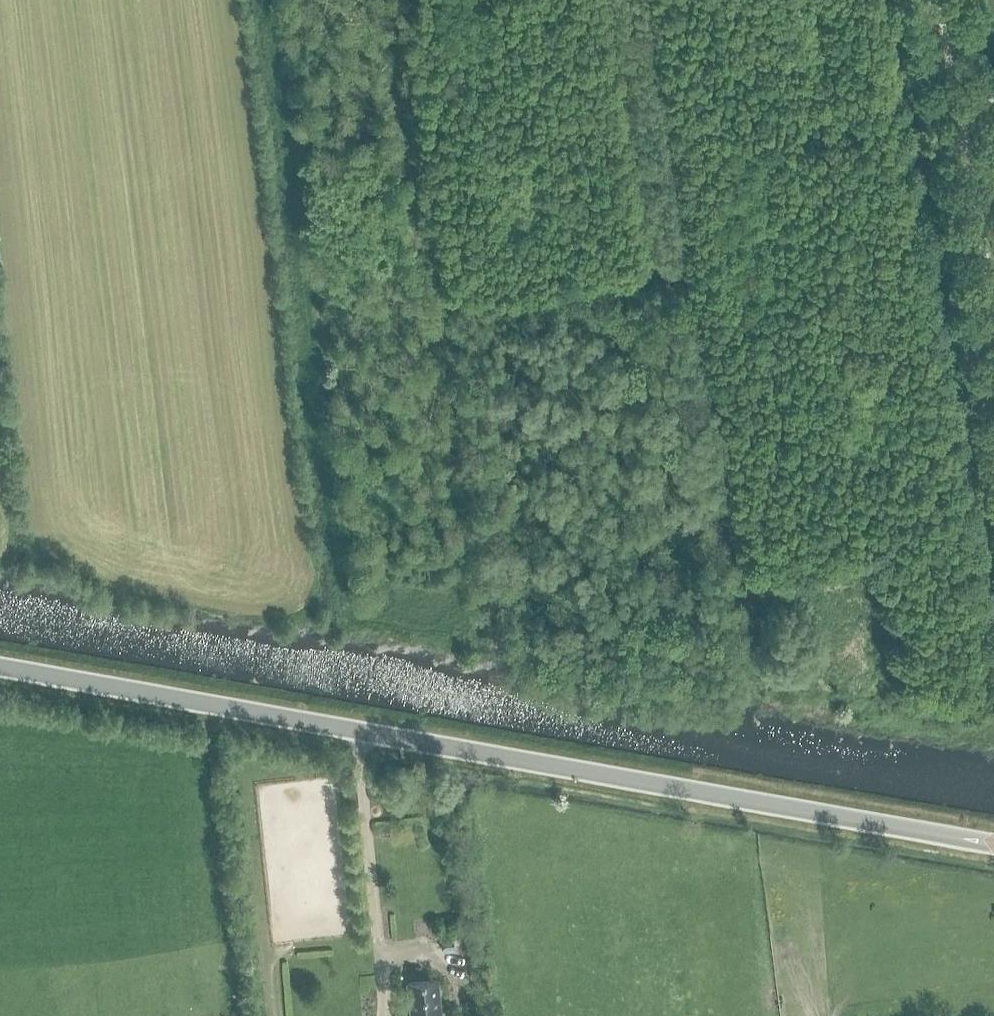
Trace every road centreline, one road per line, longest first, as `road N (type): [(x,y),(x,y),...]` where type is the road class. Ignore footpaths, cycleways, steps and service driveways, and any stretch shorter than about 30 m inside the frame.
road 1 (secondary): [(993,843),(0,667)]
road 2 (track): [(941,0),(993,311)]

